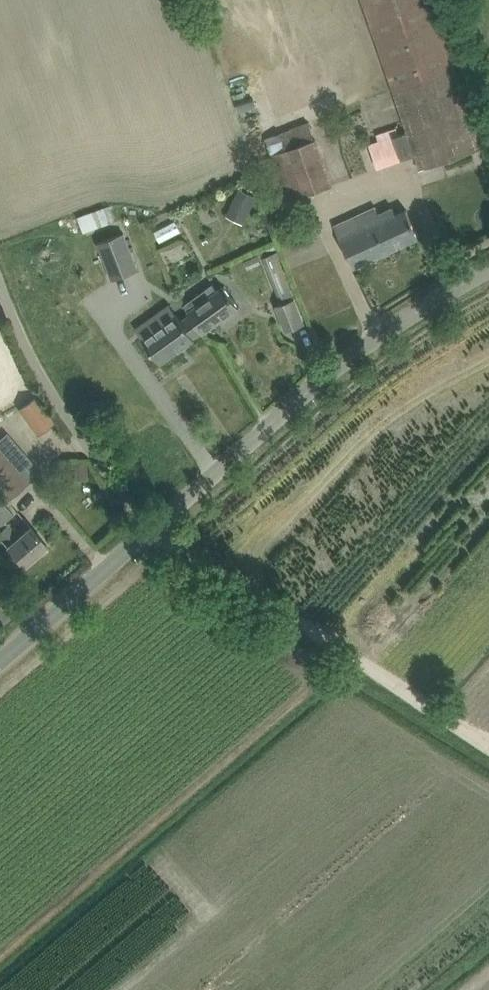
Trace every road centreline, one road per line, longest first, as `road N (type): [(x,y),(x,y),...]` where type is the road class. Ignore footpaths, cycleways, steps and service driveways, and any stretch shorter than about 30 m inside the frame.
road 1 (unclassified): [(0,653),(326,376),(488,270)]
road 2 (track): [(152,527),(488,747)]

